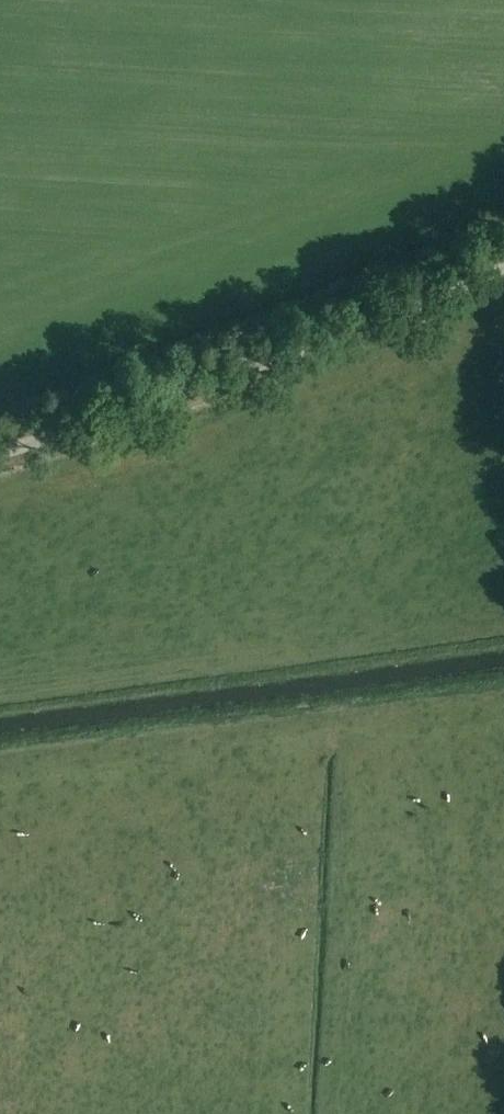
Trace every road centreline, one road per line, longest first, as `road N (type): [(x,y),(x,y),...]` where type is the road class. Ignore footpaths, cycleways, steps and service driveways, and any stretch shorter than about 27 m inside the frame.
road 1 (unclassified): [(503,266),(329,340),(0,453)]
road 2 (track): [(280,670),(503,637)]

